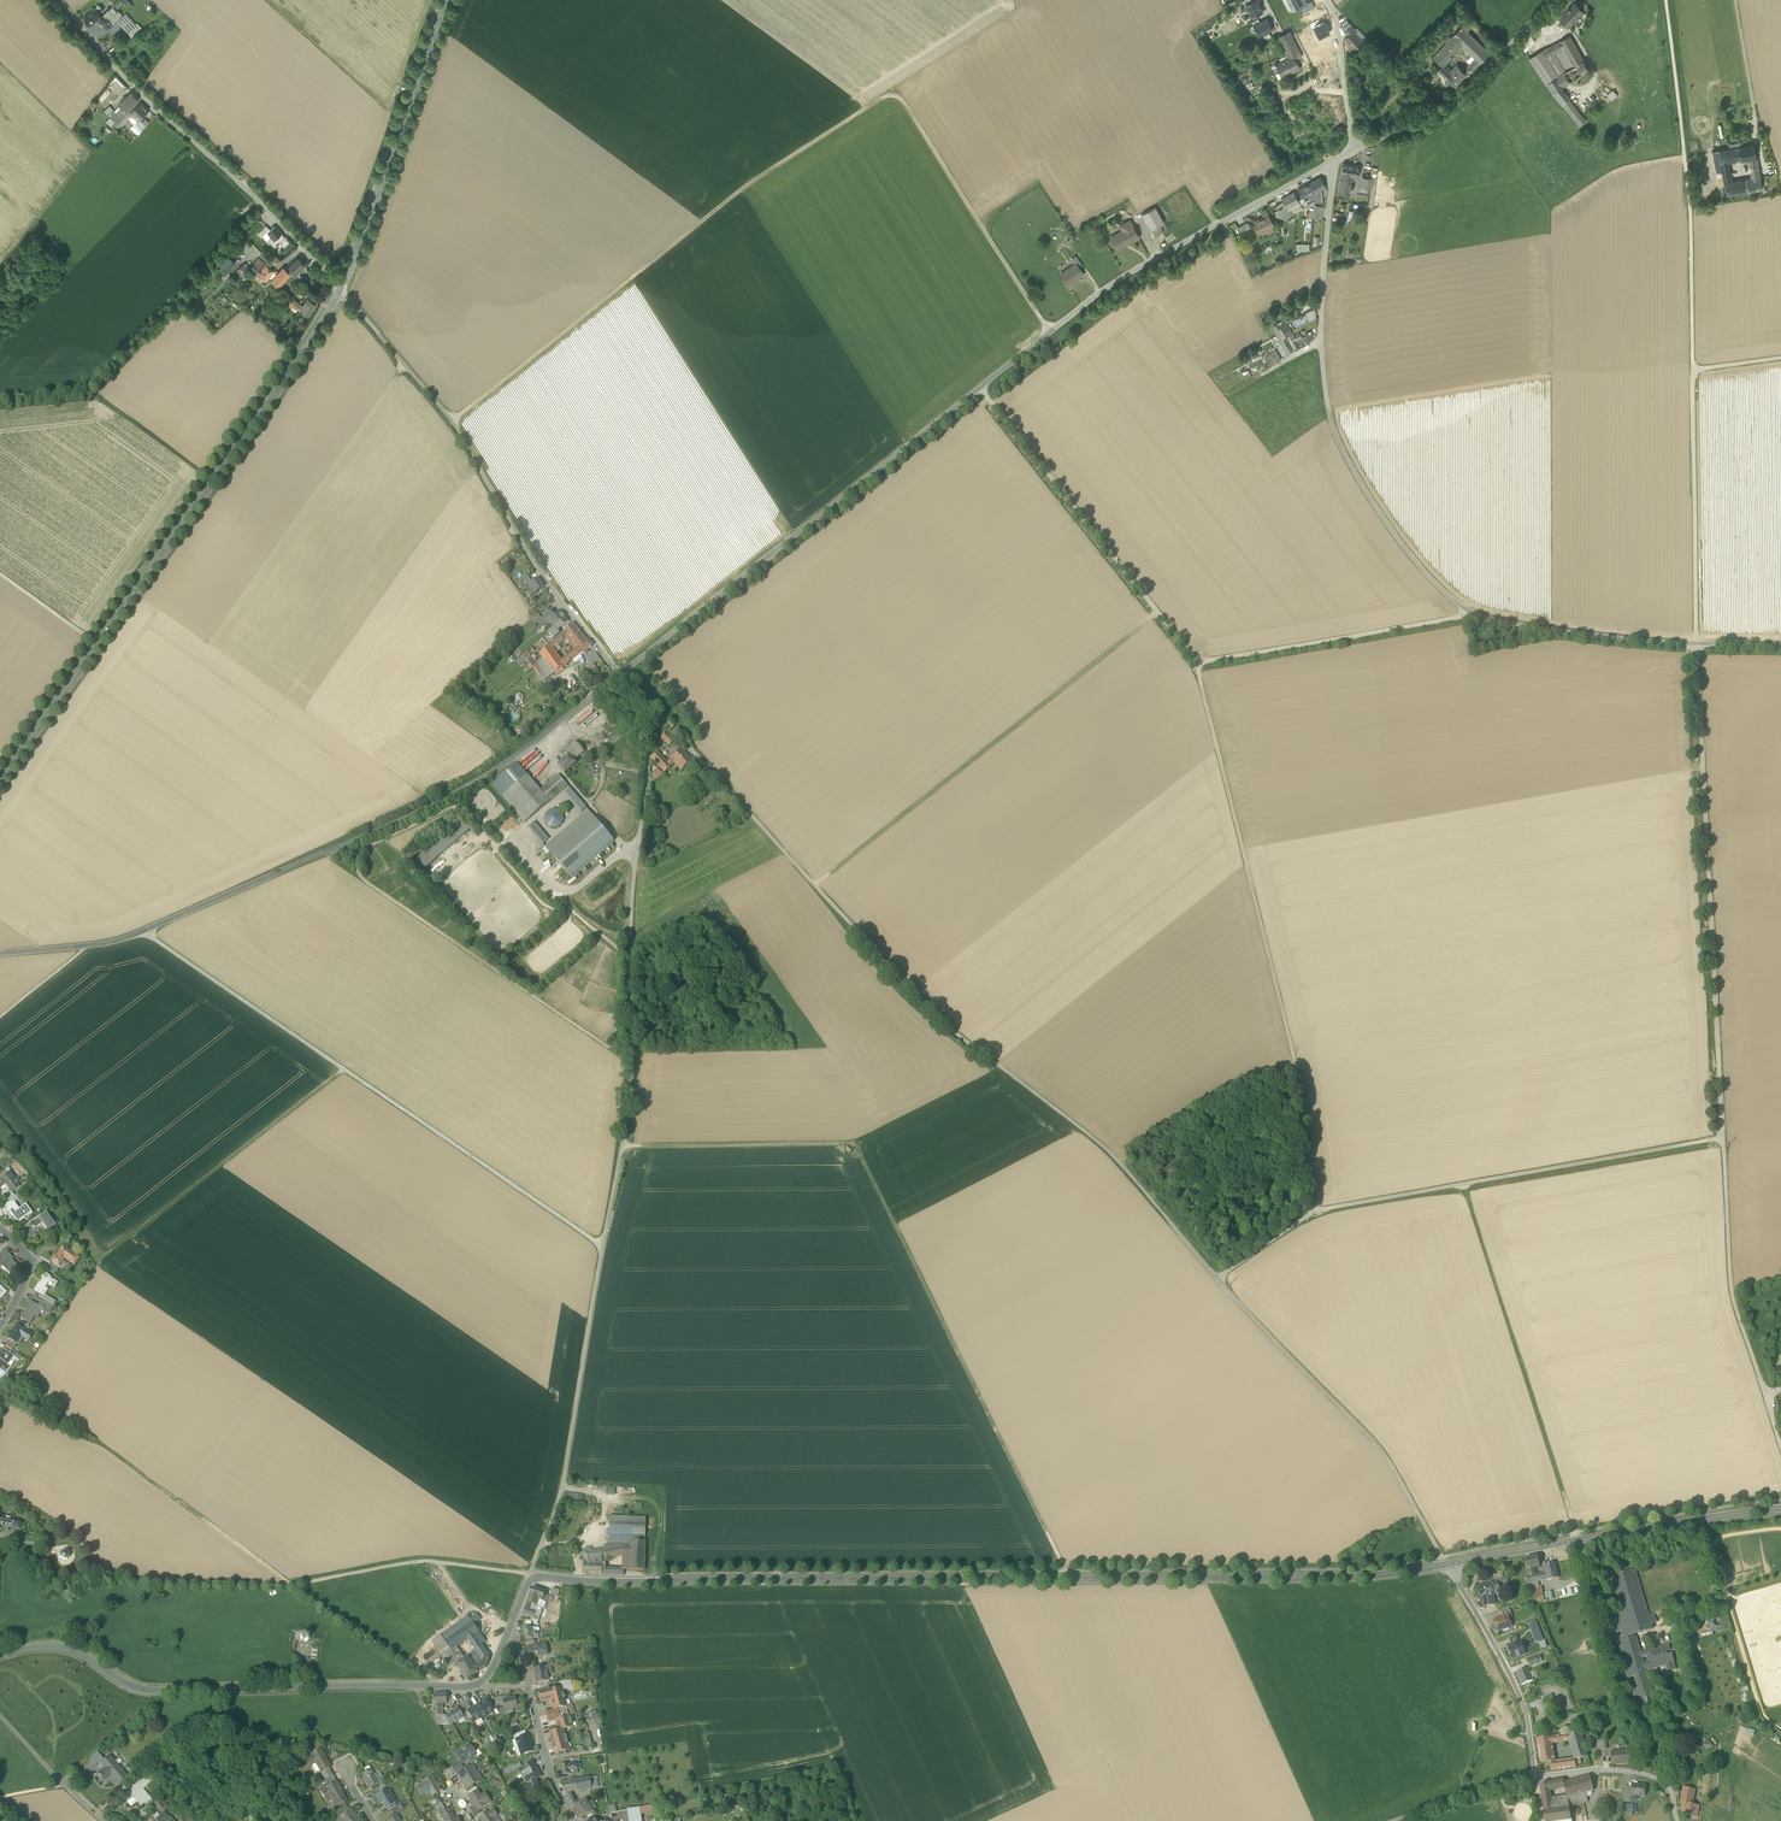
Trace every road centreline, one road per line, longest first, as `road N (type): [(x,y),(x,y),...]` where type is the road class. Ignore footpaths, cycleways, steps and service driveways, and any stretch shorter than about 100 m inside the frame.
road 1 (unclassified): [(620,674),(927,1005),(1114,1157),(1386,1457),(1446,1564)]
road 2 (track): [(1693,371),(1697,643),(1732,1294),(1780,1445)]
road 3 (tertiary): [(532,1579),(1324,1577),(1446,1564)]
road 4 (track): [(980,388),(1195,660),(1296,1062),(1315,1212)]
road 5 (unclassified): [(1335,161),(1115,282),(620,674)]
road 6 (track): [(658,716),(631,901),(622,1146),(560,1494),(530,1574)]
road 7 (track): [(451,420),(755,179),(894,90),(1050,331)]
road 8 (unclassified): [(1335,161),(1322,291),(1329,414),(1368,496),(1430,579),(1493,620),(1627,639),(1780,644)]
road 9 (track): [(1066,1579),(855,1143),(622,1146)]
road 10 (unclassified): [(0,953),(116,941),(393,825),(479,779),(620,674)]
road 11 (tertiary): [(0,783),(340,288)]
road 12 (track): [(144,931),(603,1246)]
road 13 (track): [(8,1539),(38,1582),(56,1592),(101,1579),(286,1586),(428,1561),(530,1574)]
road 14 (track): [(1218,1279),(1315,1212),(1724,1138)]
road 15 (tertiary): [(0,1656),(70,1650),(148,1690),(482,1682)]
road 16 (unclassified): [(620,674),(535,565),(451,420),(340,288)]
road 17 (track): [(1666,0),(1690,209),(1693,371),(1780,358)]
road 18 (track): [(815,884),(1157,613)]
road 19 (unclassified): [(340,288),(135,90),(59,0)]
road 20 (track): [(1578,1541),(1463,1184)]
road 21 (tertiary): [(1446,1564),(1780,1508)]
road 22 (track): [(344,1069),(99,1260)]
road 23 (tertiary): [(340,288),(449,0)]
road 24 (track): [(1195,660),(1474,614)]
road 25 (unclassified): [(1353,151),(1447,103),(1552,0)]
road 26 (track): [(99,1443),(290,1585)]
road 27 (unclassified): [(1446,1564),(1507,1667),(1537,1780)]
road 28 (track): [(407,366),(309,508)]
road 29 (unclassified): [(1537,1780),(1591,1770),(1654,1776),(1668,1786),(1678,1820)]
road 30 (track): [(251,1820),(271,1760),(225,1726),(215,1689)]
road 31 (residential): [(1326,0),(1336,22),(1353,151)]
road 32 (unclassified): [(1394,1820),(1537,1780)]
road 33 (unclassified): [(528,1685),(550,1772),(576,1820)]

